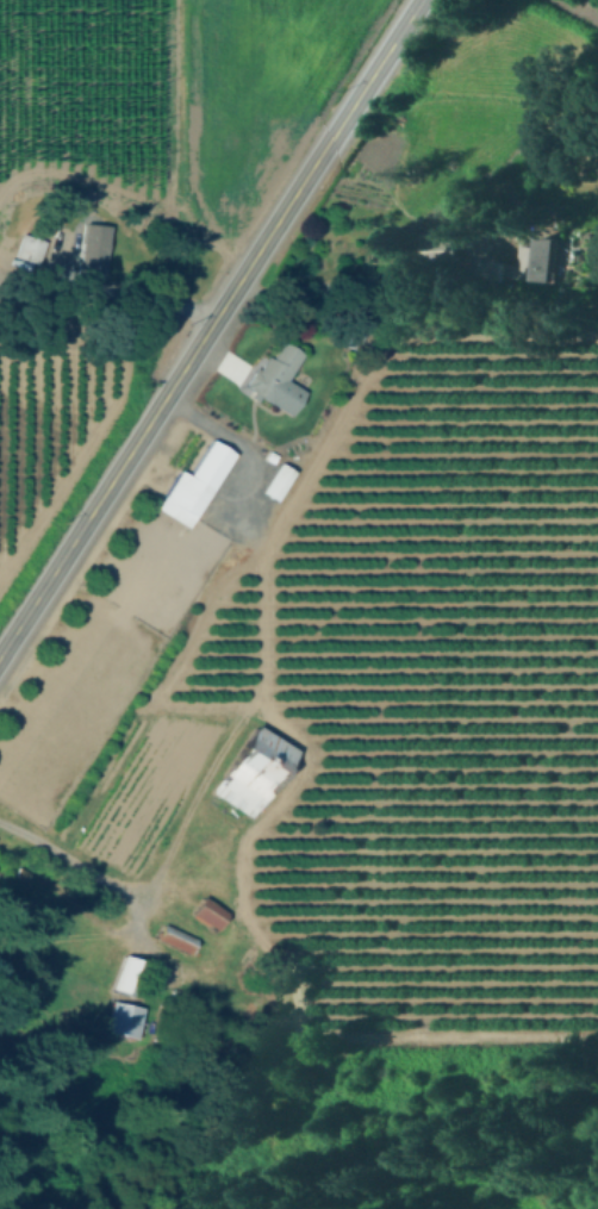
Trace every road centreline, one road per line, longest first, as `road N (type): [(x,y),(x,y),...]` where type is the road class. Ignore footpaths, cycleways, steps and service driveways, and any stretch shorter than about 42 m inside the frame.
road 1 (secondary): [(0,658),(420,0)]

